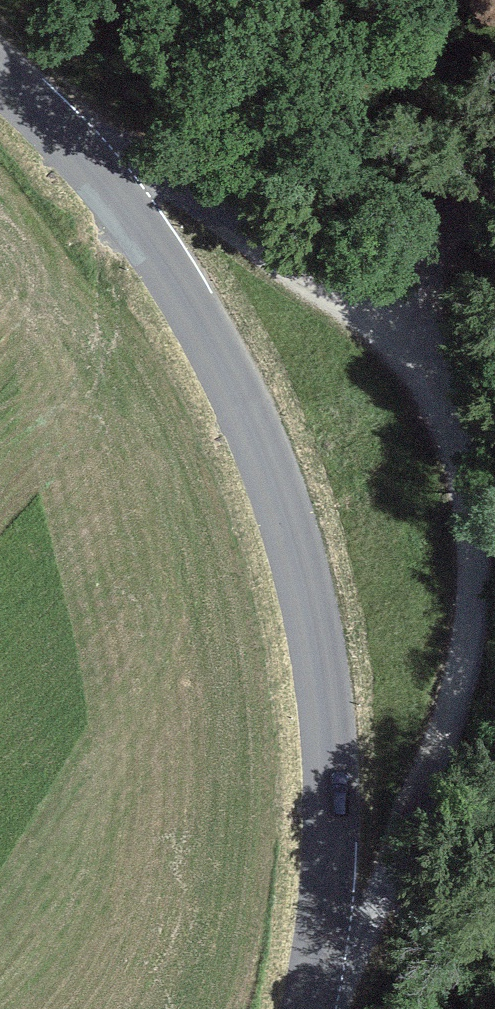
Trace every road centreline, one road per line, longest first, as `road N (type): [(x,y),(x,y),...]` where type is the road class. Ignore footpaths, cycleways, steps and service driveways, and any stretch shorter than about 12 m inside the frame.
road 1 (track): [(326,1006),(434,806),(474,636),(468,480),(405,325),(165,182),(127,188)]
road 2 (tertiary): [(0,66),(64,118),(127,188),(263,437),(314,605),(339,780),(325,1008)]
road 3 (track): [(494,191),(405,325)]

